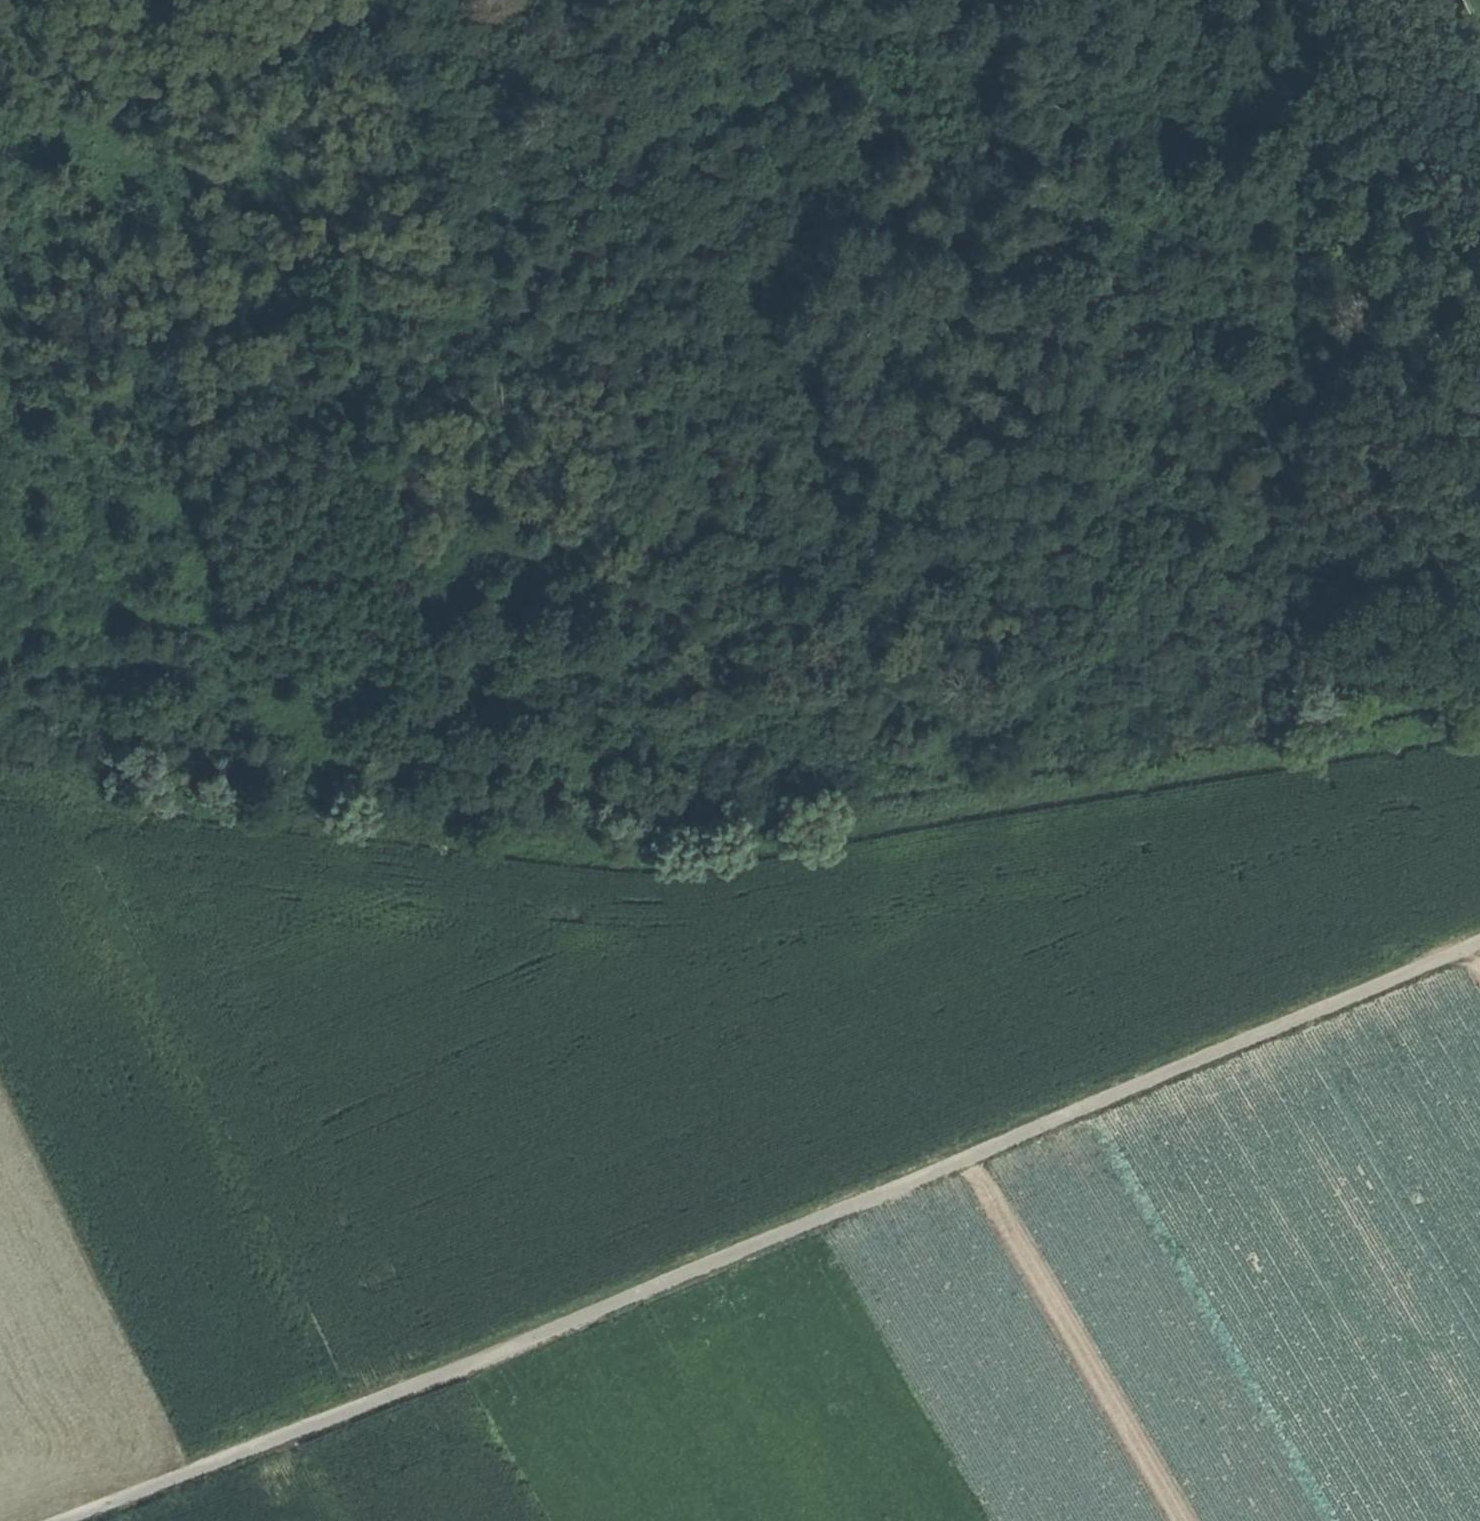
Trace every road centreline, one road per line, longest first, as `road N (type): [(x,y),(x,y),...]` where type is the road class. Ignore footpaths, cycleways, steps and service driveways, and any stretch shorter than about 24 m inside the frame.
road 1 (track): [(1479,941),(447,1380),(61,1520)]

